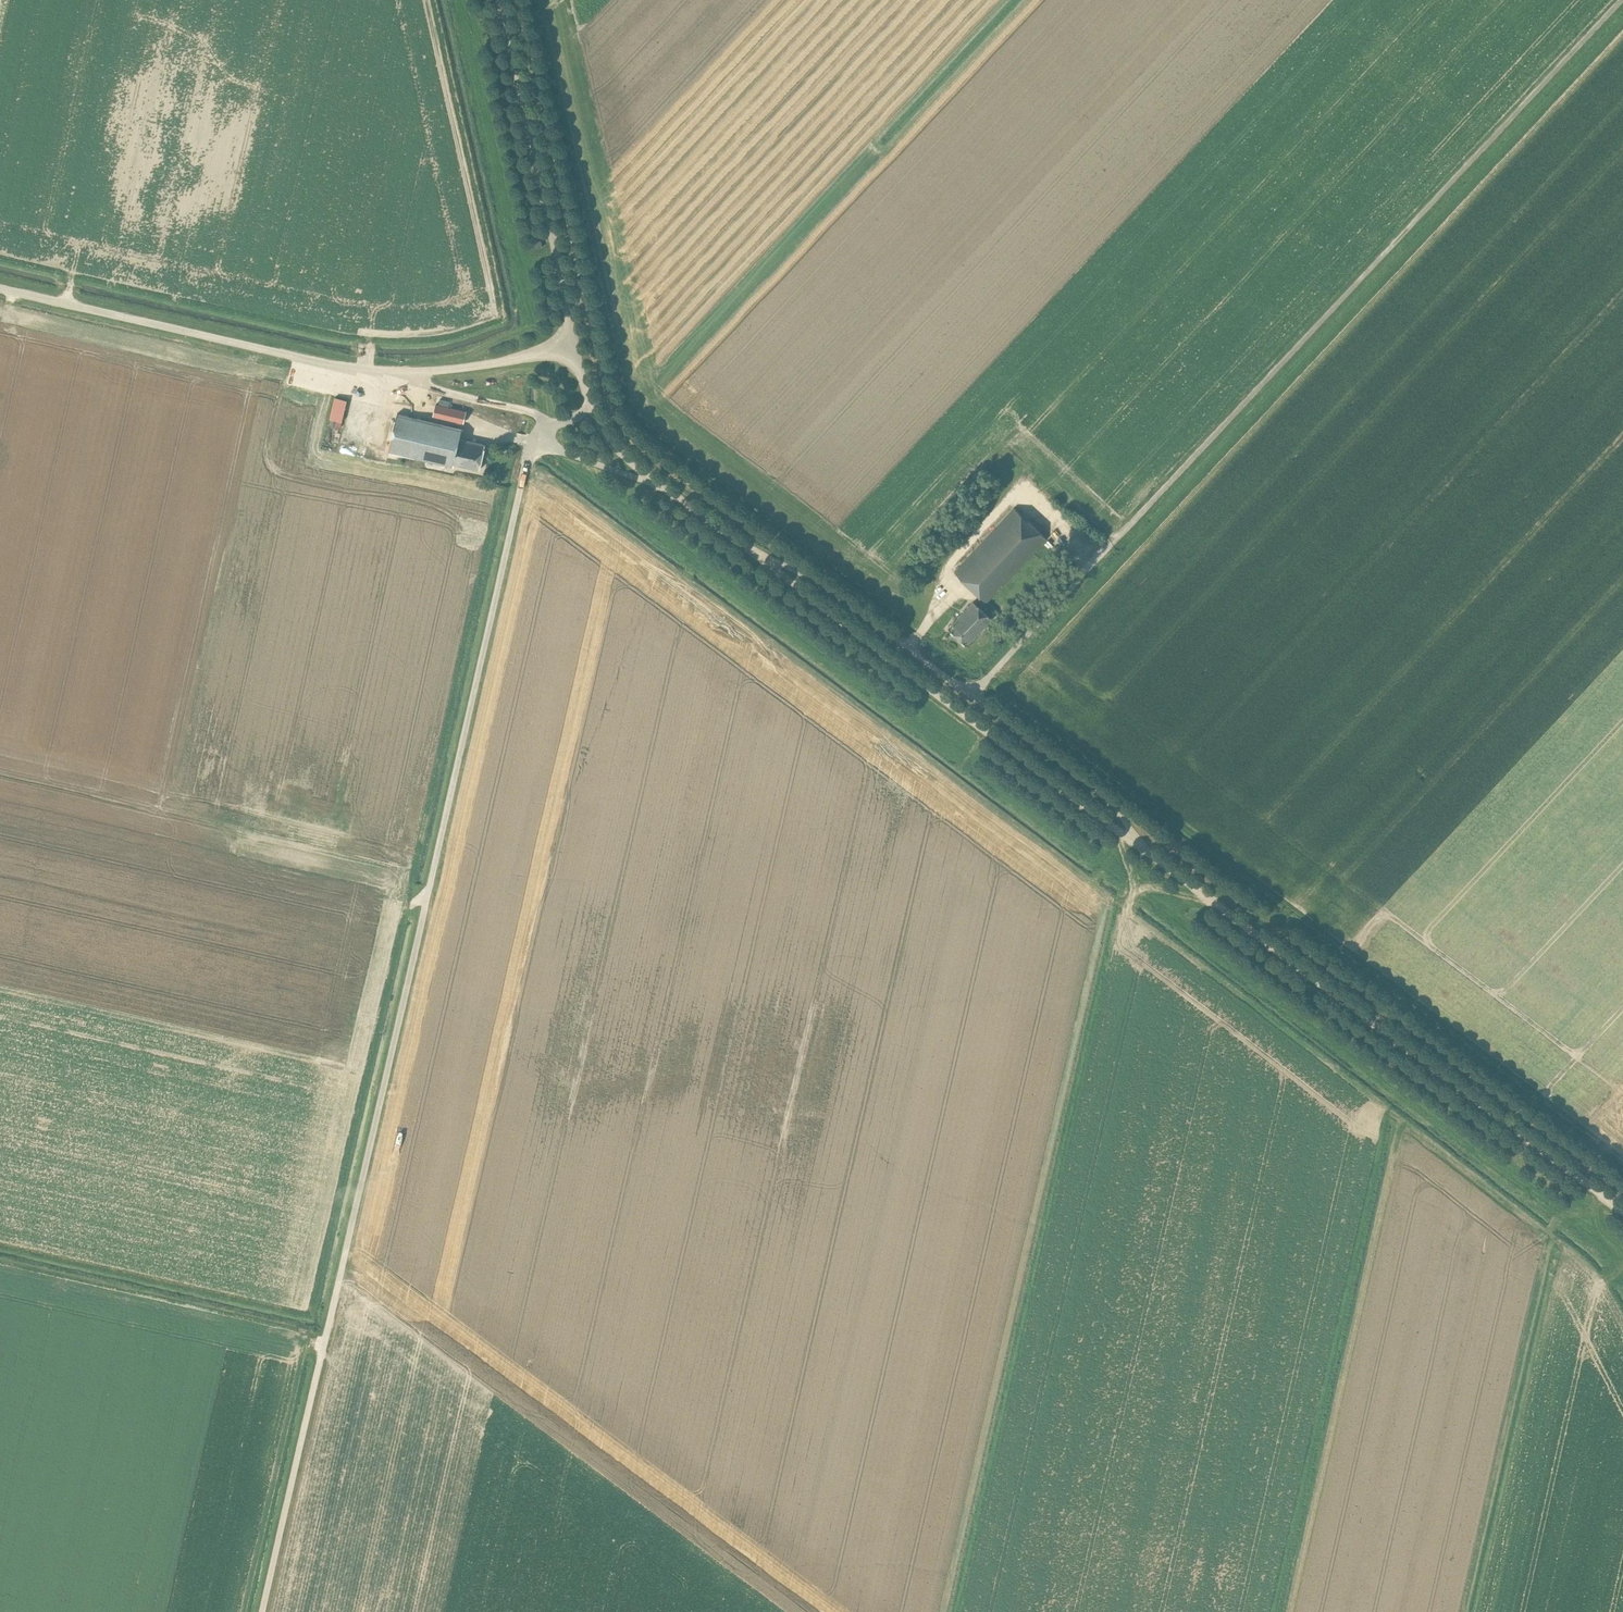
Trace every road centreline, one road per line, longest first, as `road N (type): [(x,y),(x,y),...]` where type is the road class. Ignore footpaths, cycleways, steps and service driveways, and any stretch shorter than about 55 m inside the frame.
road 1 (unclassified): [(526,466),(261,1611)]
road 2 (unclassified): [(971,695),(1621,0)]
road 3 (track): [(1273,1611),(1387,1110),(1121,907)]
road 4 (track): [(1622,1266),(1564,1213),(974,764)]
road 5 (track): [(956,1611),(1115,921),(1130,888),(1115,829)]
road 6 (unclassified): [(1138,846),(1622,1213)]
road 7 (unclassified): [(573,344),(472,367),(378,371),(0,288)]
road 8 (track): [(1398,1119),(1287,1611)]
road 9 (unclassified): [(753,553),(1138,846)]
road 10 (track): [(1464,1611),(1550,1229),(1569,1210),(1602,1196)]
road 11 (track): [(901,709),(551,447)]
road 12 (unclassified): [(573,344),(500,0)]
road 13 (unclassified): [(971,695),(832,591),(753,553)]
road 14 (unclassified): [(971,695),(1096,789),(1138,846)]
road 15 (track): [(1130,886),(1232,902),(1271,920),(1289,906)]
road 16 (unclassified): [(659,485),(535,442)]

